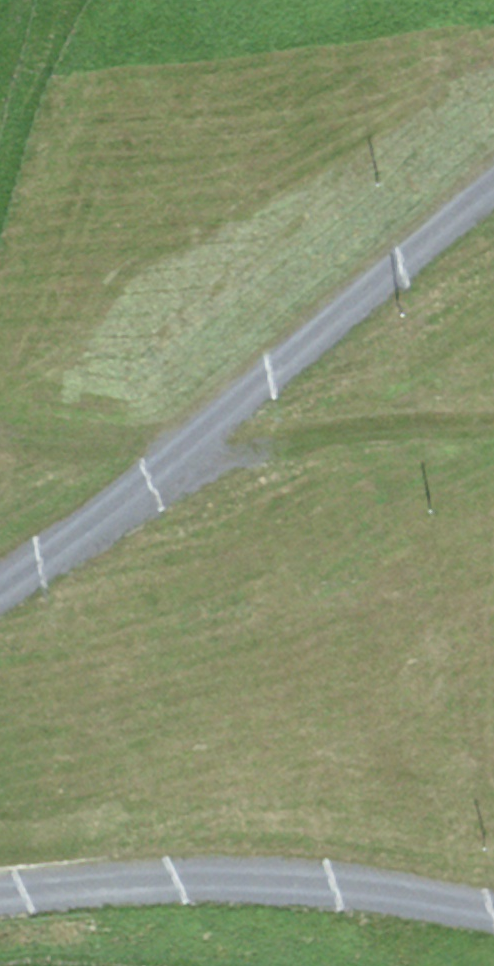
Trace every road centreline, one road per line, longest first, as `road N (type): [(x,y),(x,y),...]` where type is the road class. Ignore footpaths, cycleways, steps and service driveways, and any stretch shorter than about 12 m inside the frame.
road 1 (unclassified): [(493,187),(175,464),(0,588)]
road 2 (unclassified): [(0,895),(244,880),(334,884),(493,911)]
road 3 (track): [(175,464),(286,439),(493,427)]

